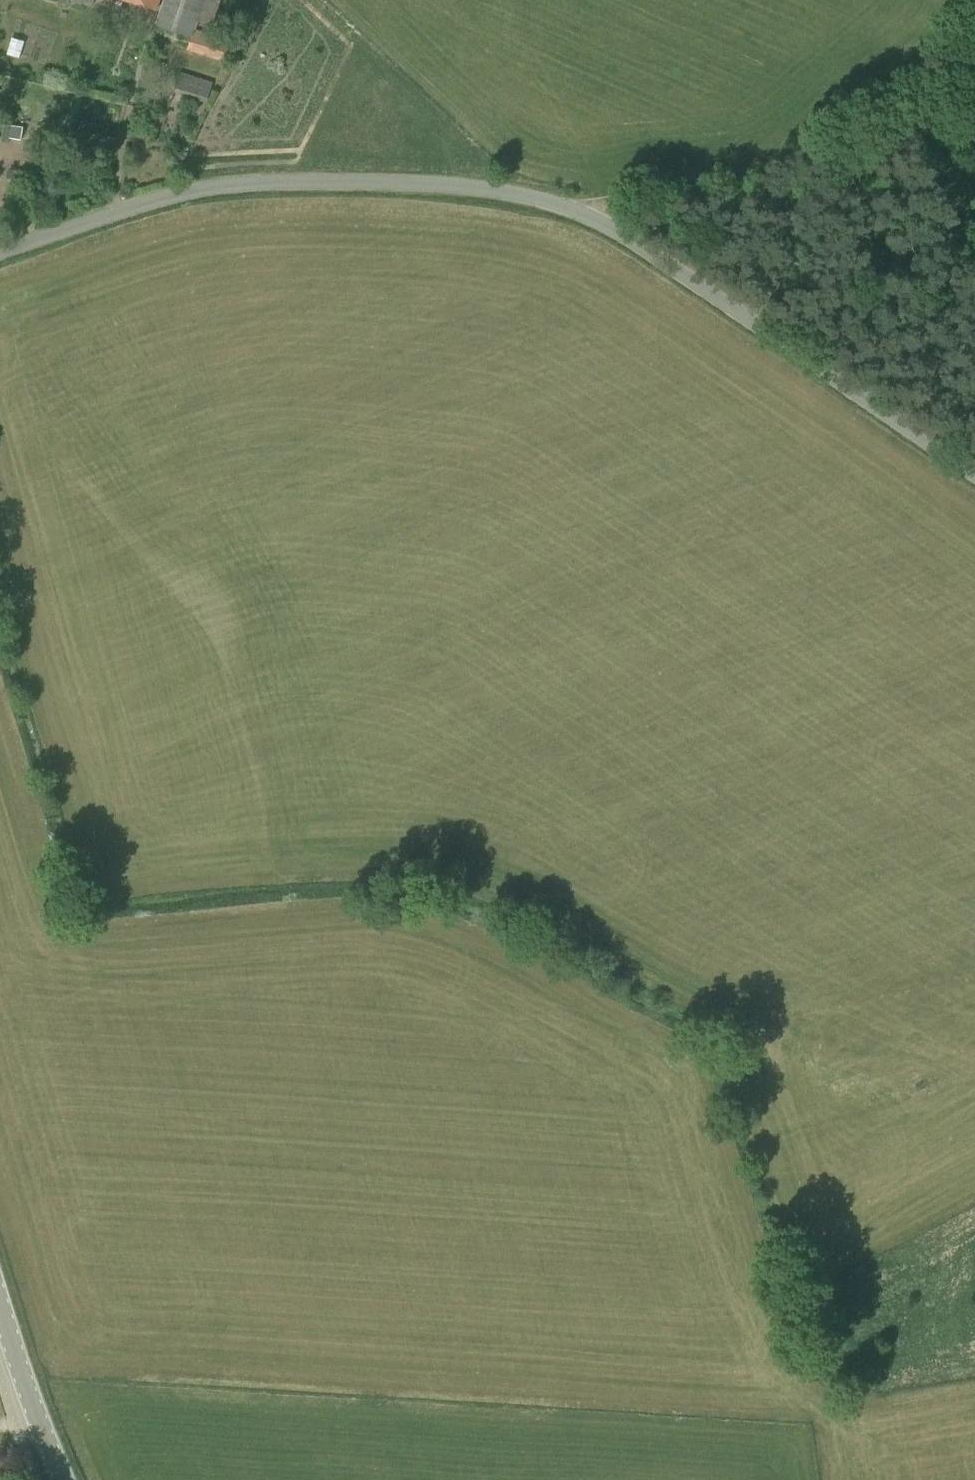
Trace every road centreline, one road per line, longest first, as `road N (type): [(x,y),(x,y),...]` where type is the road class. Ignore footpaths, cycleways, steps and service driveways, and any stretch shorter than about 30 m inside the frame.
road 1 (unclassified): [(0,253),(170,198),(258,187),(435,186),(536,199),(587,213),(974,480)]
road 2 (tertiary): [(65,1479),(0,1303)]

